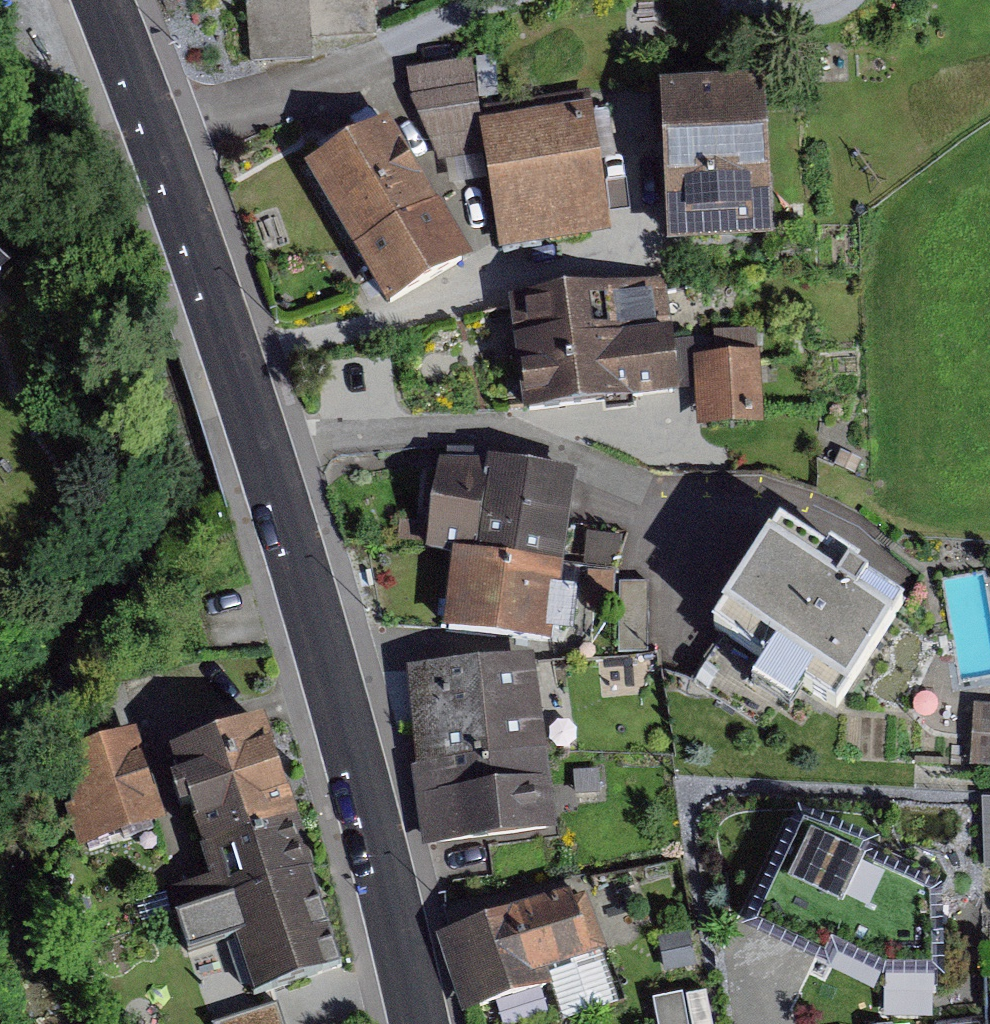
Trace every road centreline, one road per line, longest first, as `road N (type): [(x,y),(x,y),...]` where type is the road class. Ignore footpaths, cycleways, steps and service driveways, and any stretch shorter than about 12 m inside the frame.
road 1 (residential): [(414,1023),(345,728),(159,136),(103,0)]

